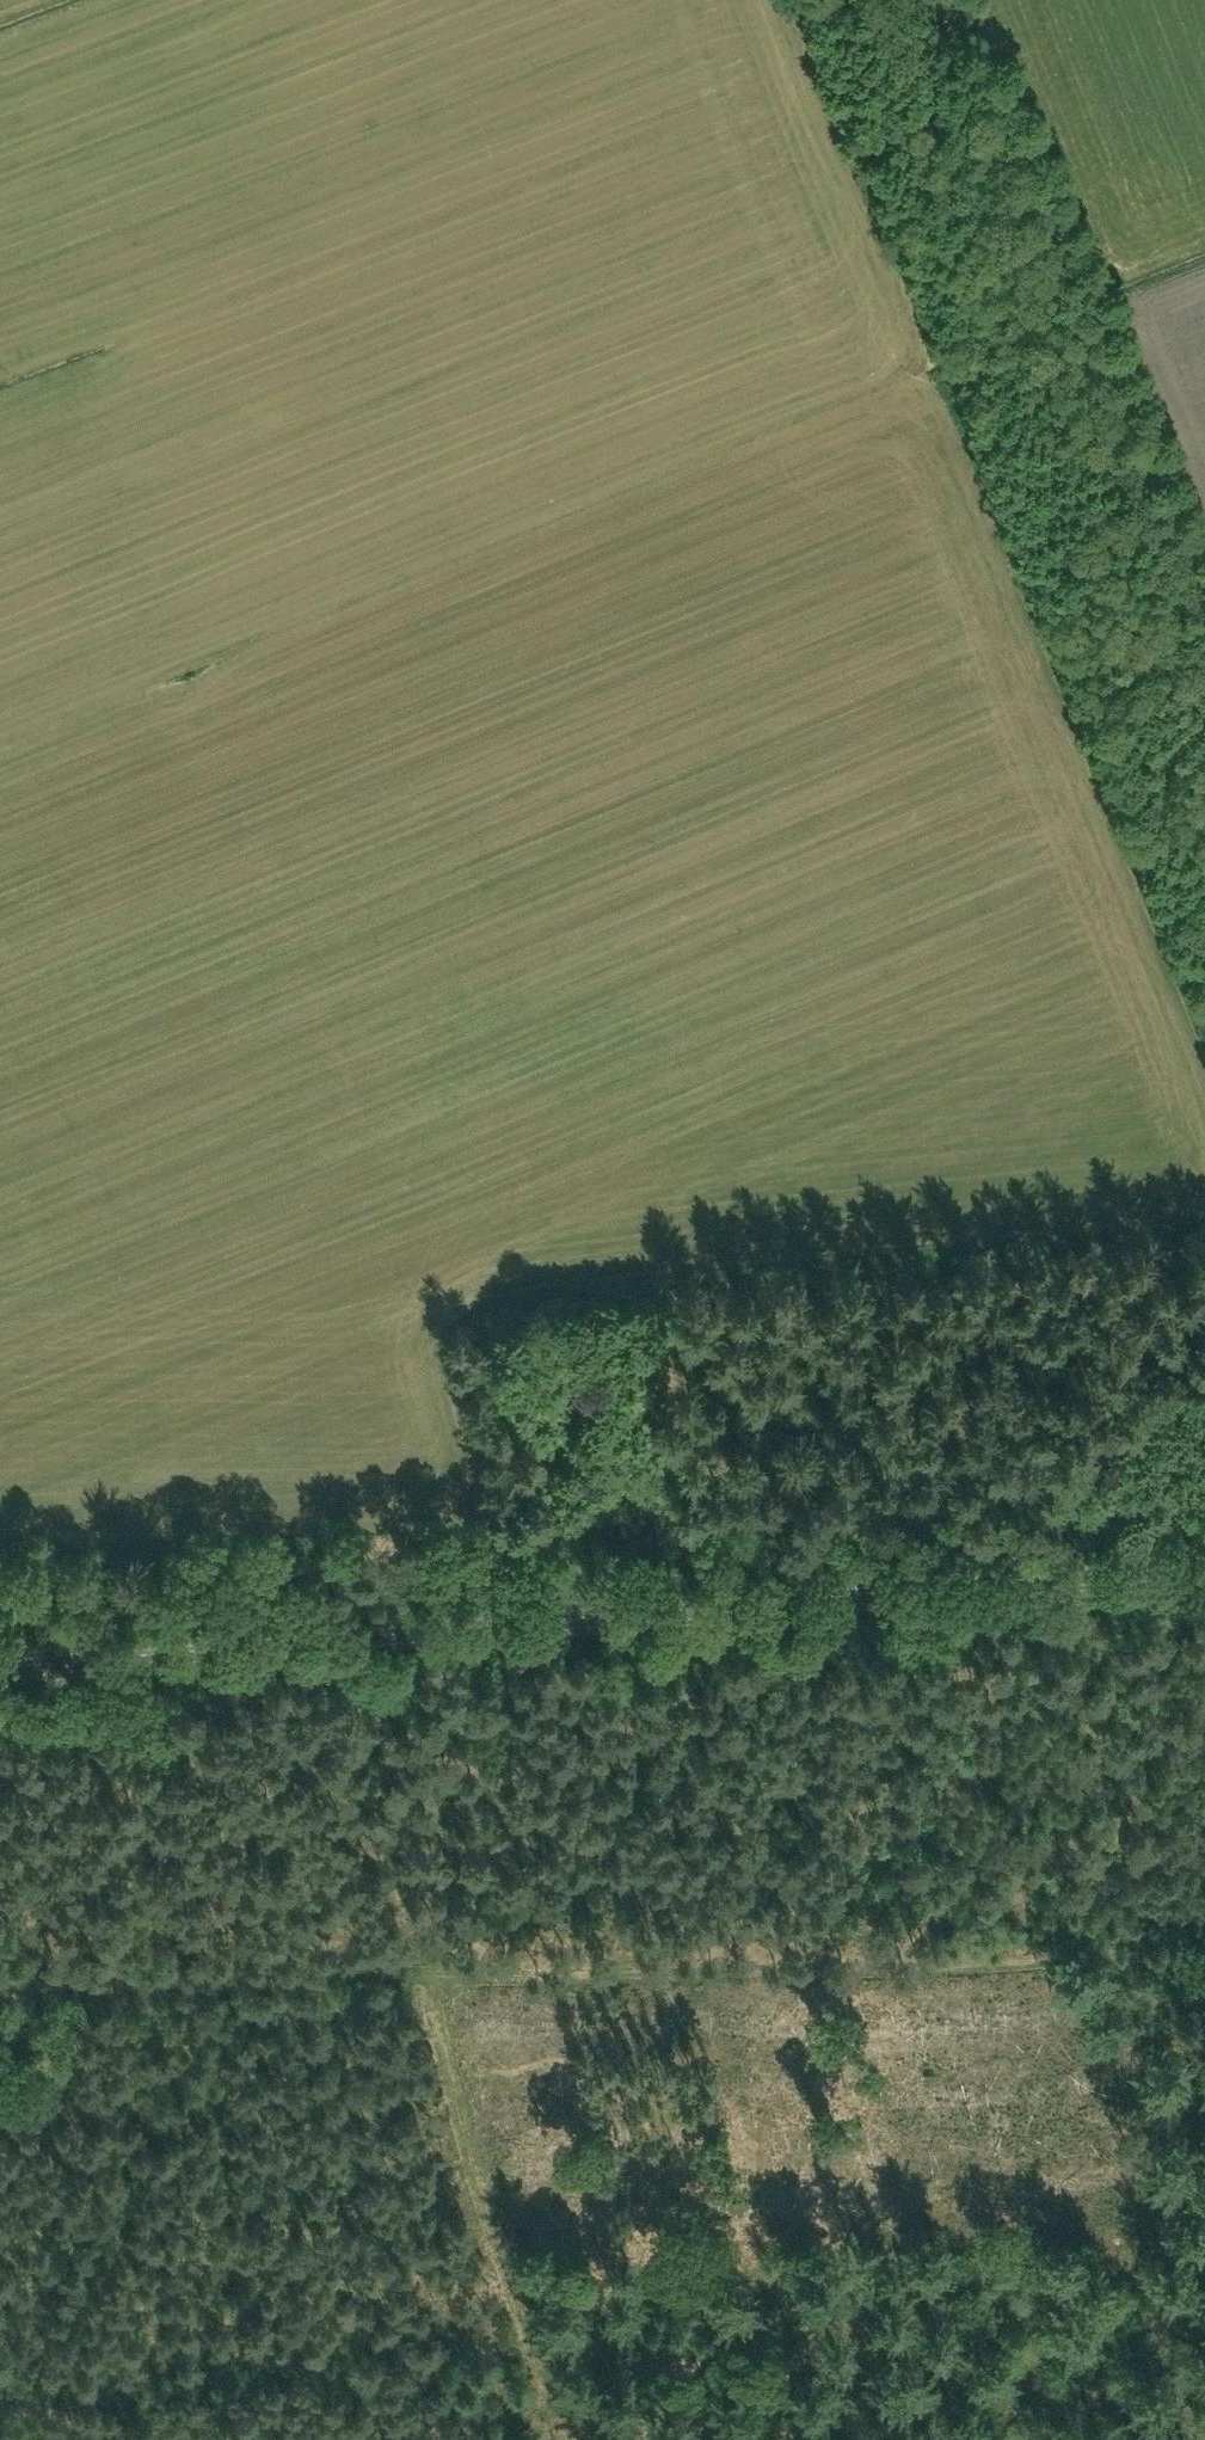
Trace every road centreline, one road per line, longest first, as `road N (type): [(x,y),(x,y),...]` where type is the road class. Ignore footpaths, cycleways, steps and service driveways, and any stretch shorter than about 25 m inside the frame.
road 1 (tertiary): [(1204,1576),(1128,1576),(336,1656),(0,1676)]
road 2 (track): [(378,1184),(500,1524),(511,1637)]
road 3 (track): [(851,2439),(1204,2394)]

